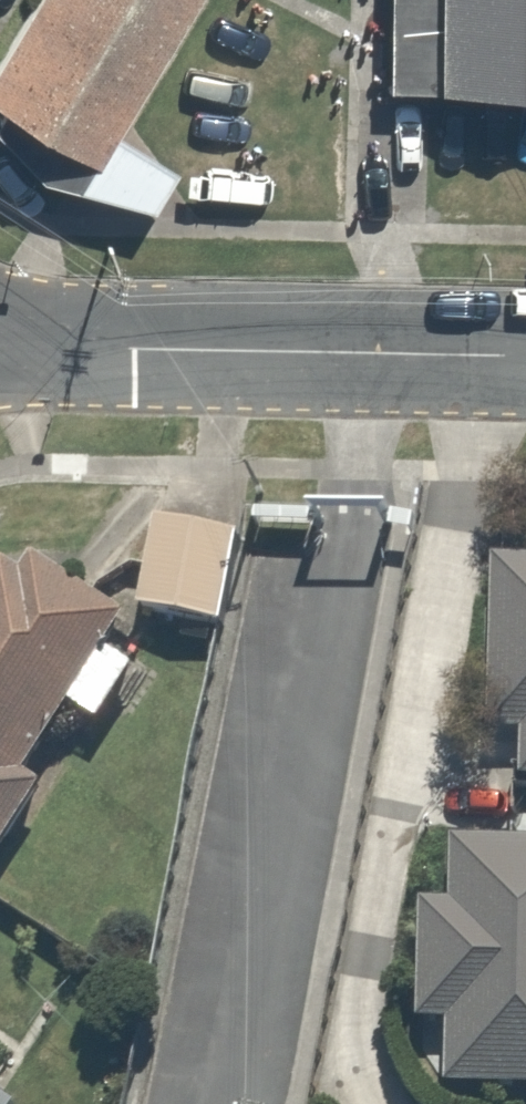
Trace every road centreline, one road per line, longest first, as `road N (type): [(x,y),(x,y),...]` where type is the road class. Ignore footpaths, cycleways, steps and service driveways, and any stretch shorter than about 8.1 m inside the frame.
road 1 (residential): [(384,1103),(360,1051),(358,1009),(476,451),(486,349)]
road 2 (residential): [(0,343),(486,349)]

